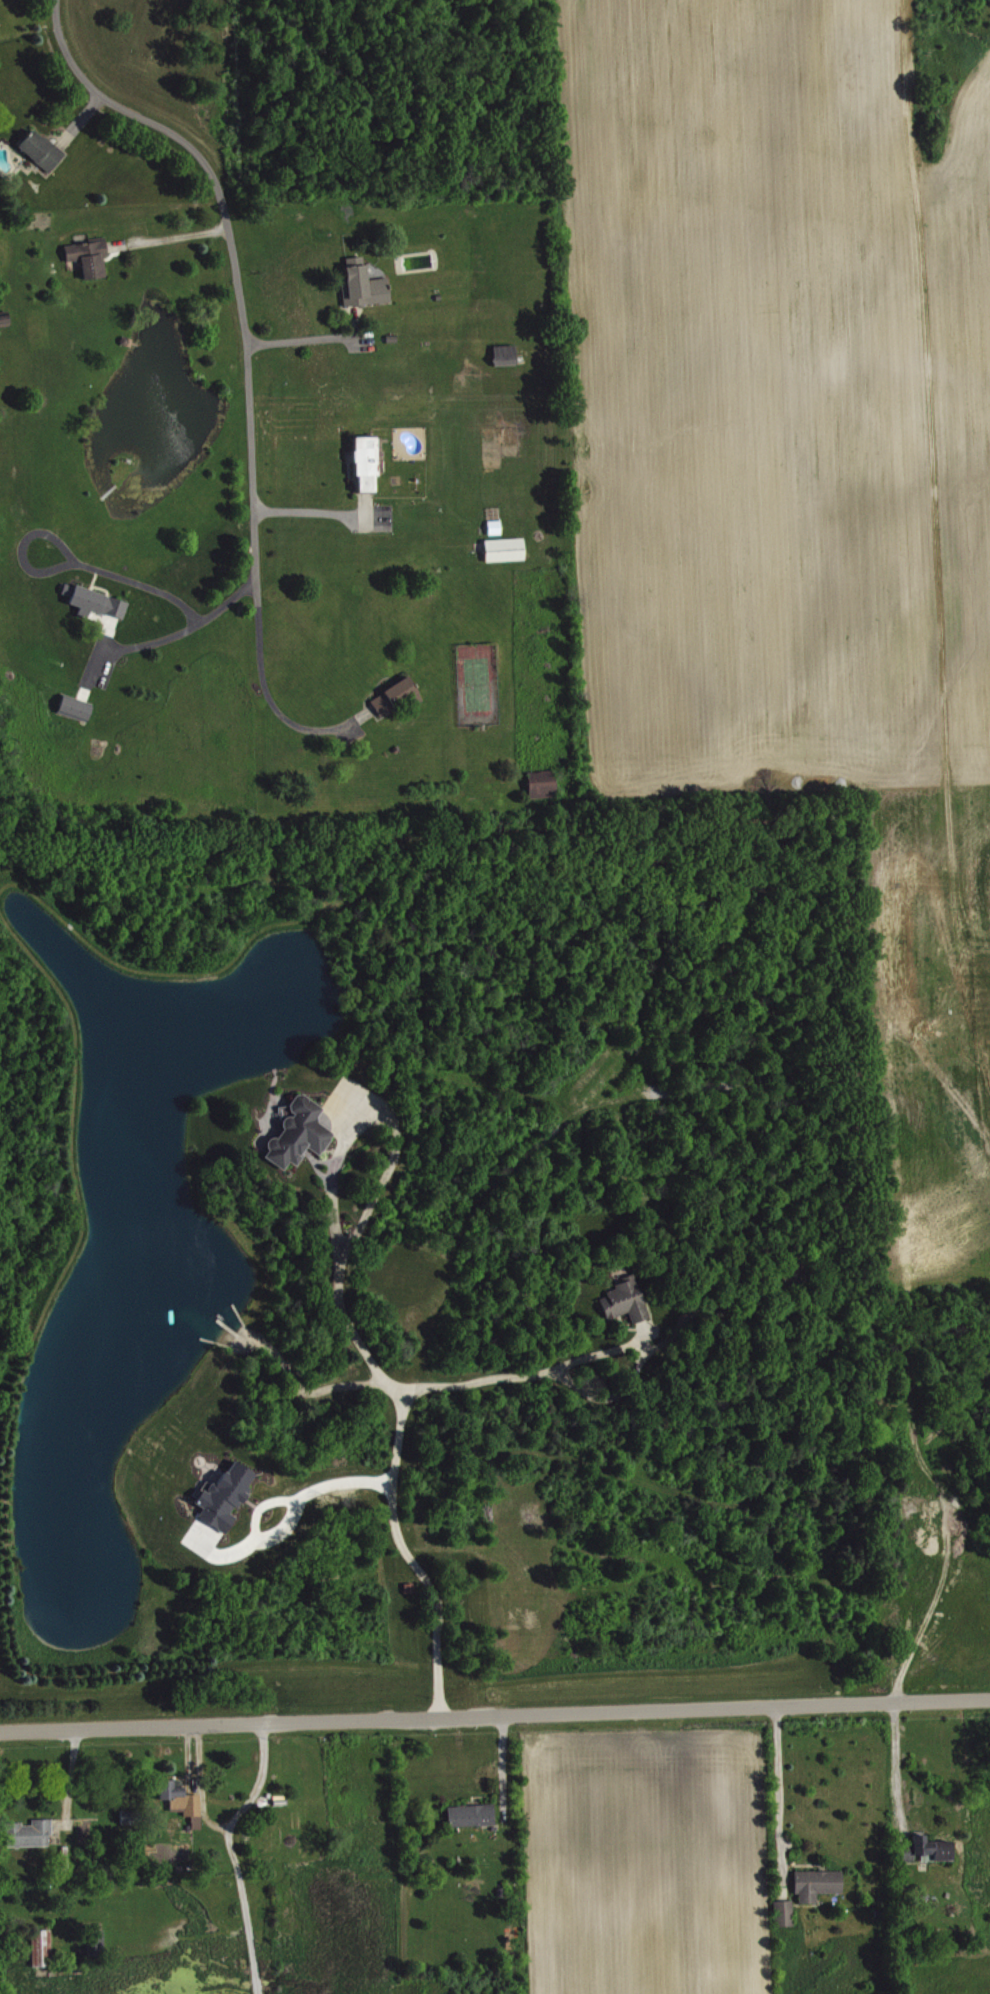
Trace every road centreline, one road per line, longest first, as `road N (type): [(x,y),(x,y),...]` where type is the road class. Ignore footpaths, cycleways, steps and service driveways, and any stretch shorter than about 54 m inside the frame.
road 1 (residential): [(0,1732),(989,1699)]
road 2 (residential): [(257,592),(247,375),(229,225),(203,157),(107,101),(70,61),(56,0)]

